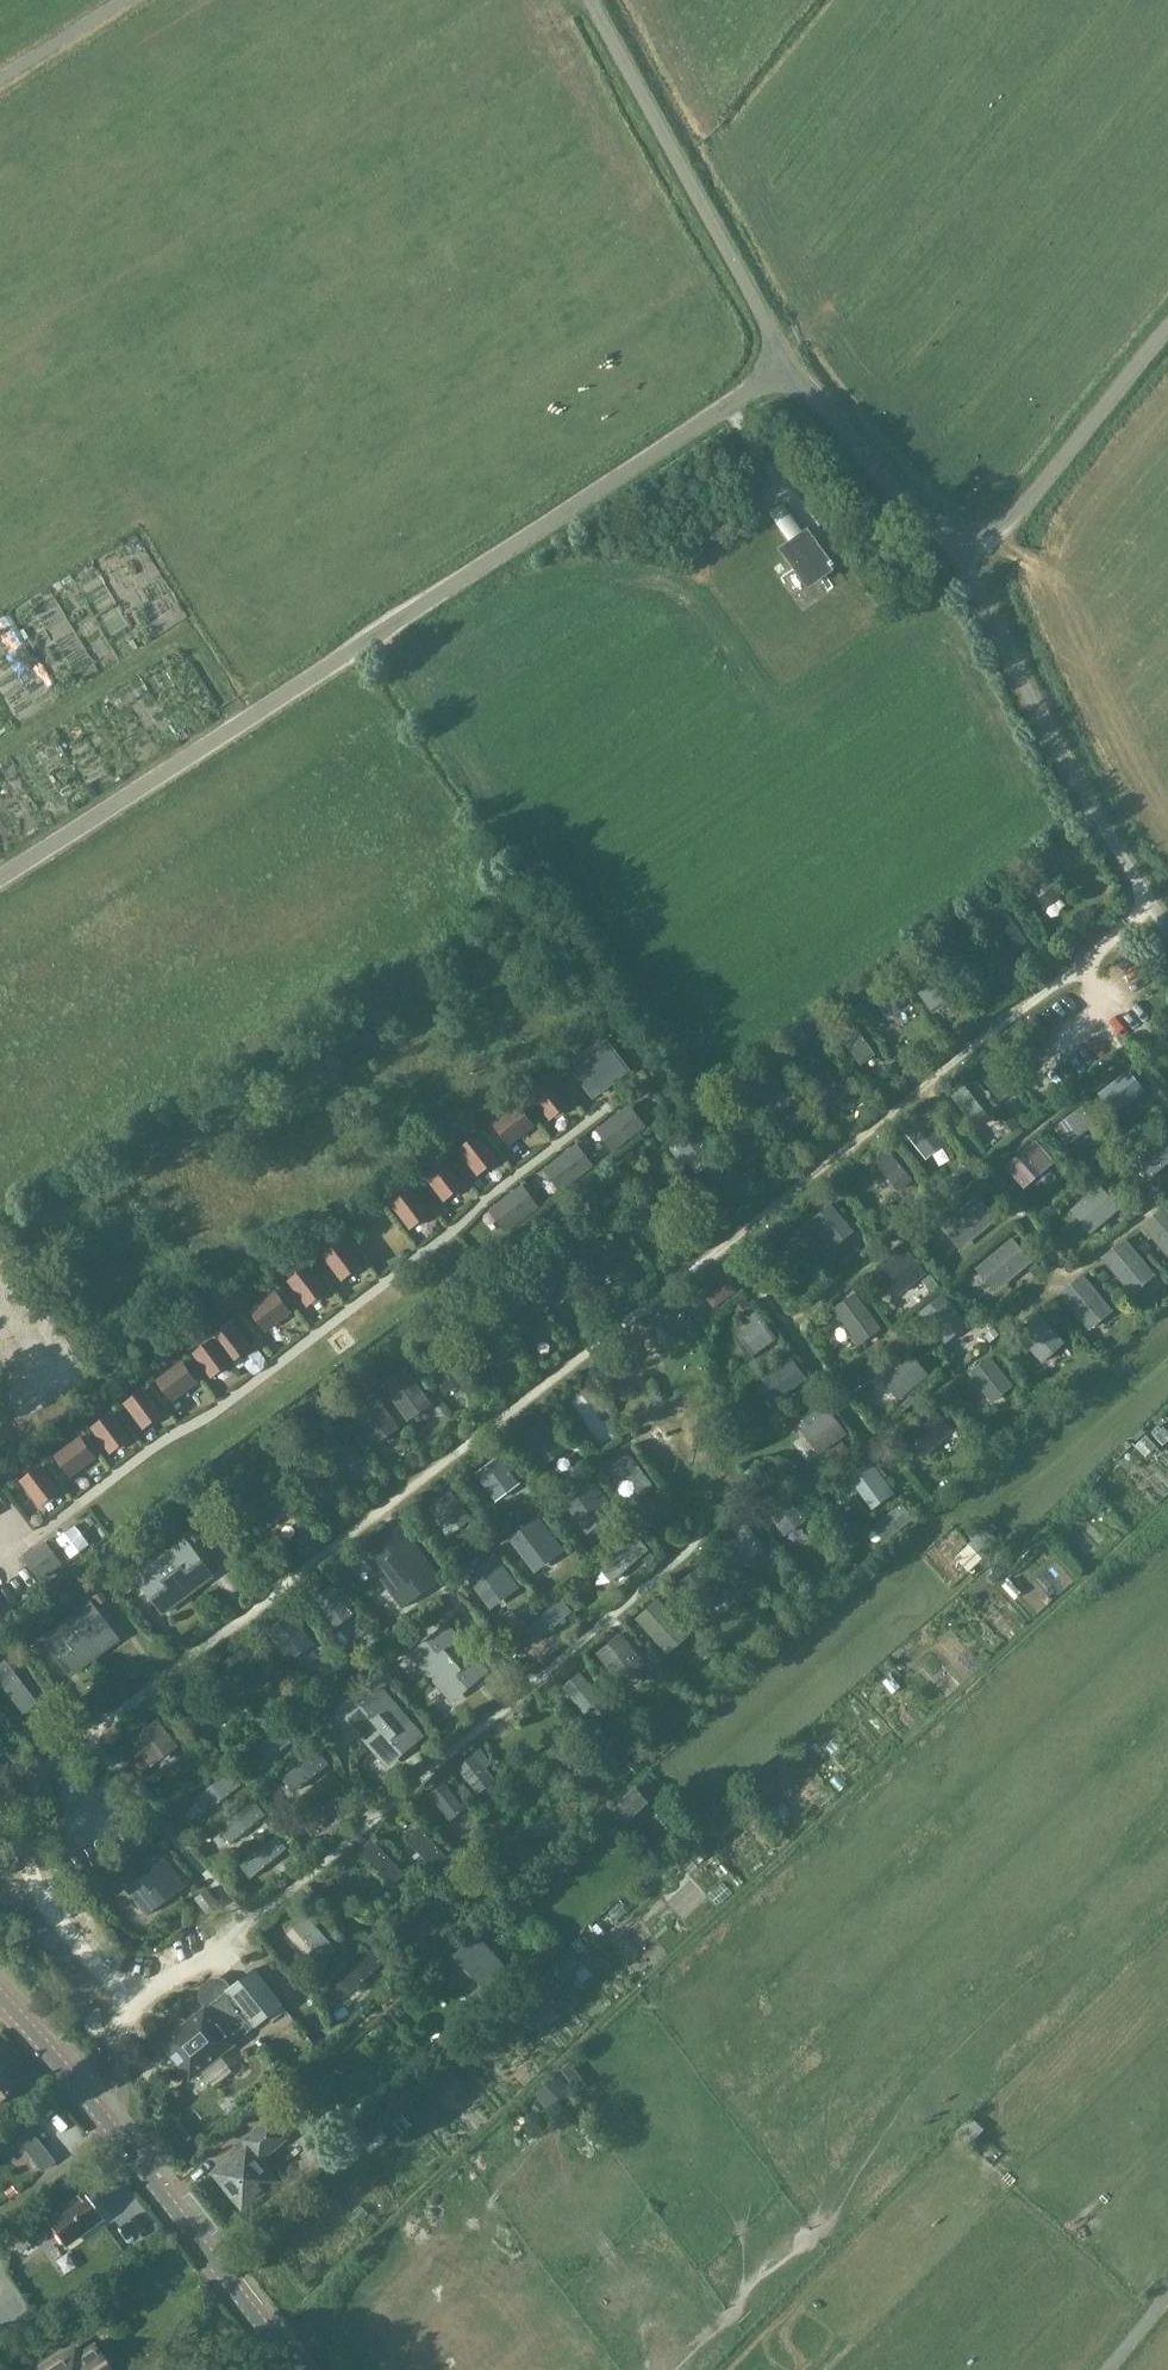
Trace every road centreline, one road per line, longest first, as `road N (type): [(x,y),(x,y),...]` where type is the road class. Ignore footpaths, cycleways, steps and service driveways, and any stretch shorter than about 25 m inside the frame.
road 1 (unclassified): [(0,878),(744,395),(779,384)]
road 2 (tertiary): [(294,2369),(101,2118),(0,2001)]
road 3 (unclassified): [(779,384),(767,326),(588,0)]
road 4 (unclassified): [(1150,902),(1037,710),(958,538)]
road 5 (unclassified): [(958,538),(1011,514),(1167,326)]
road 6 (unclassified): [(958,538),(917,513),(814,396),(779,384)]

